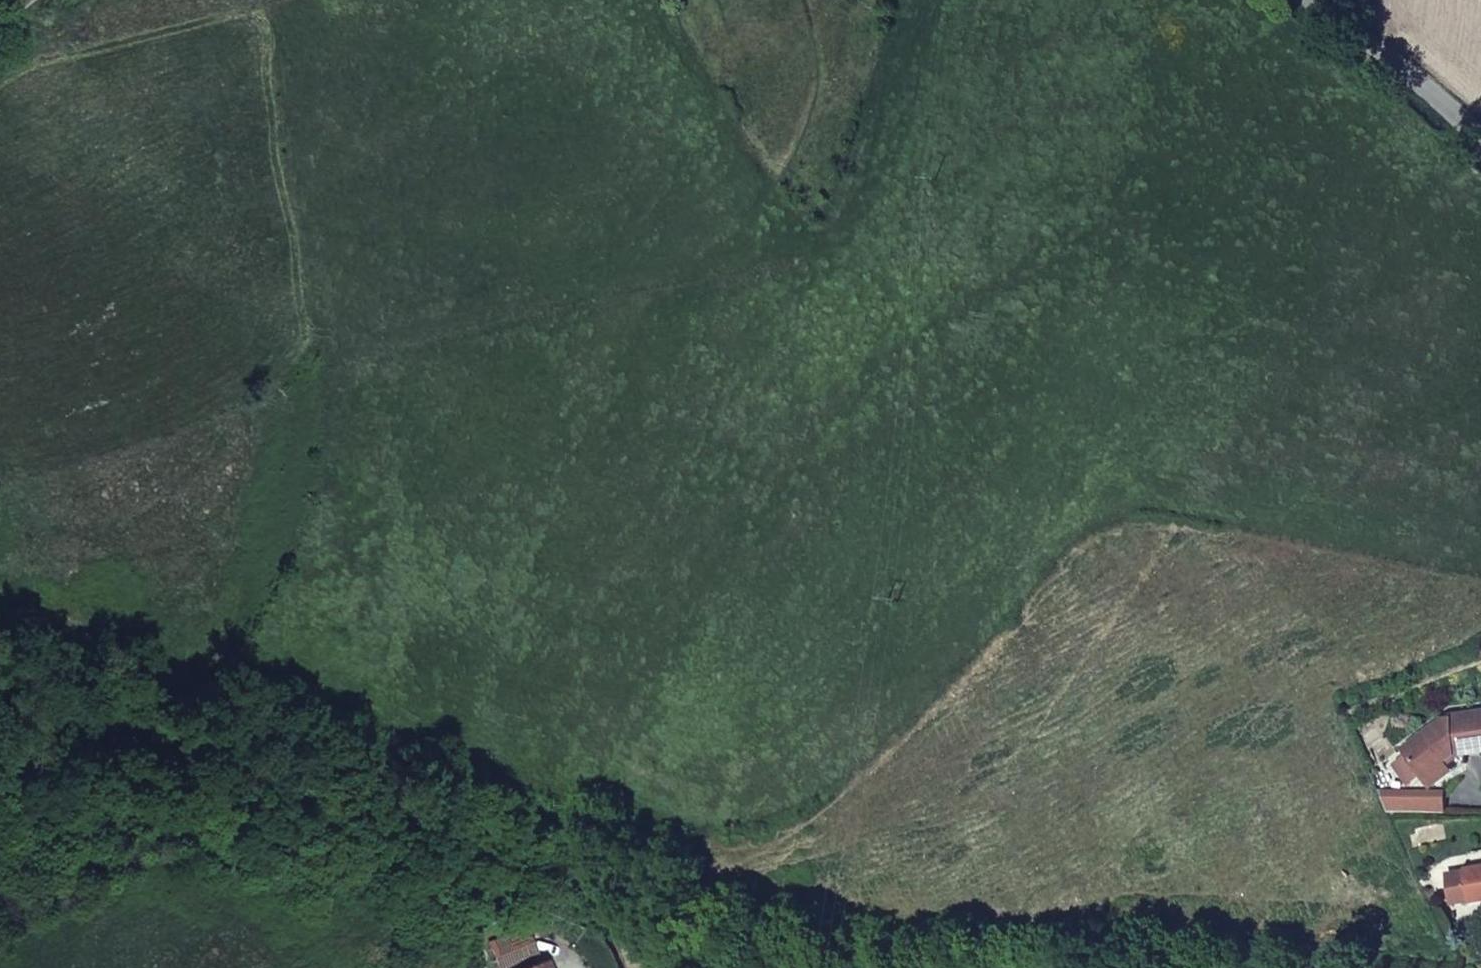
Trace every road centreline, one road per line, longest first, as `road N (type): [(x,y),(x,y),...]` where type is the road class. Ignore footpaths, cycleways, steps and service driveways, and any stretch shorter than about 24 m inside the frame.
road 1 (unclassified): [(1300,0),(1429,99),(1480,151)]

